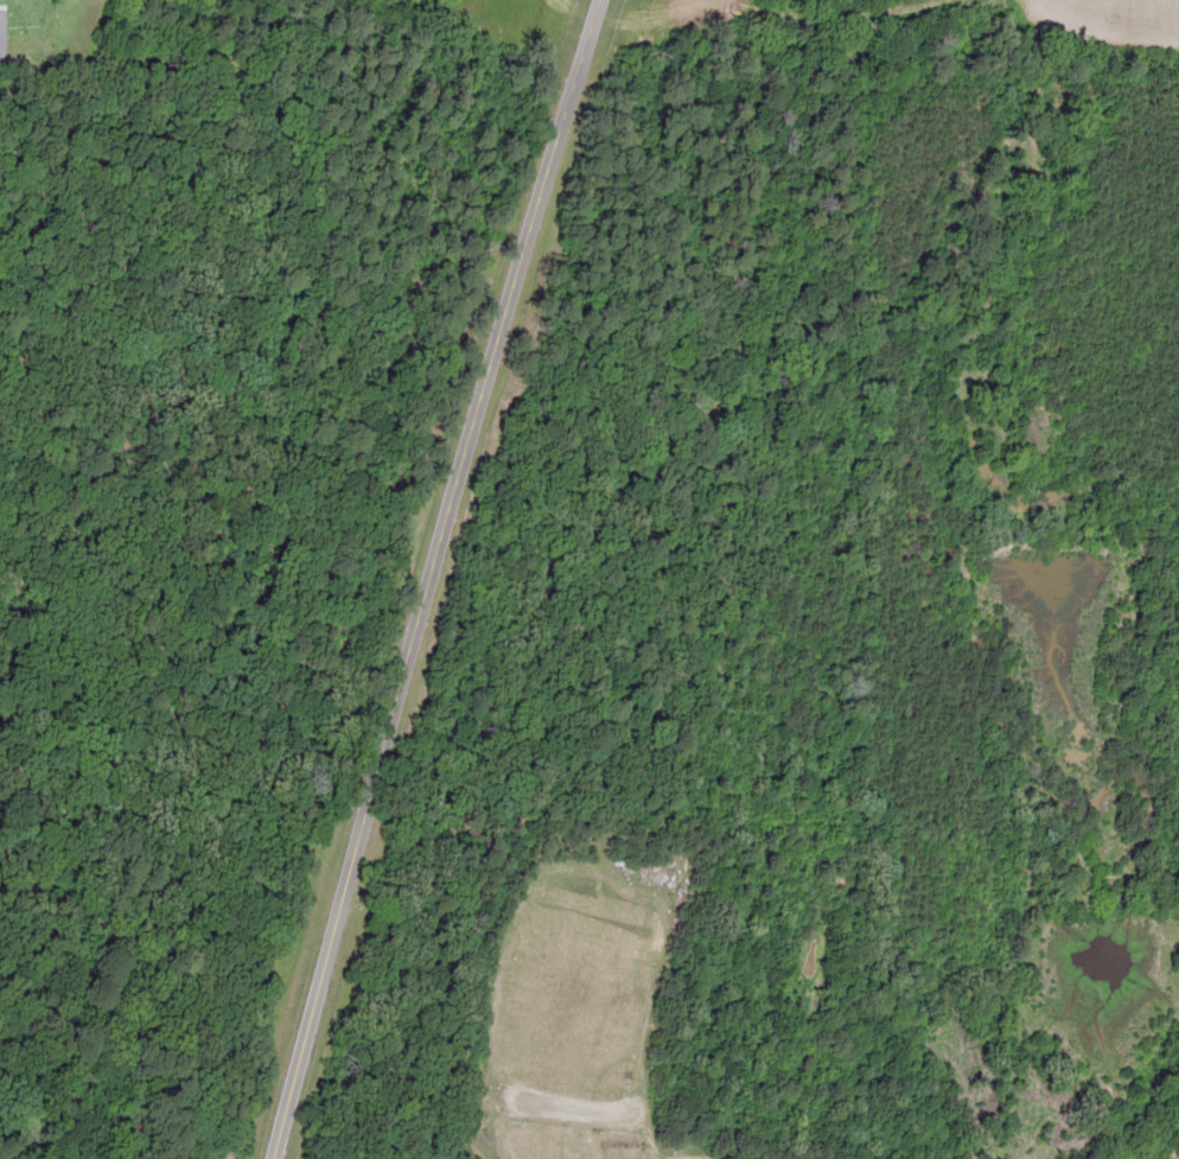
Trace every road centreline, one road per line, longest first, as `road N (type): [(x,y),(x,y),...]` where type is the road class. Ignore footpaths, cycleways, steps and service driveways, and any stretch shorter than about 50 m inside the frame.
road 1 (primary): [(263,1158),(401,625),(593,0)]

